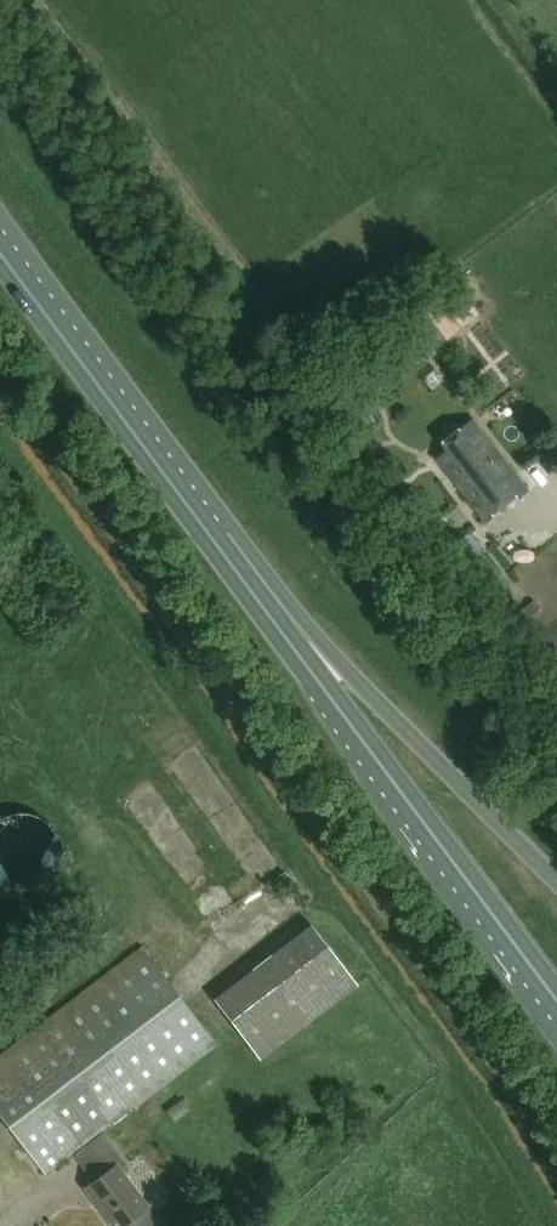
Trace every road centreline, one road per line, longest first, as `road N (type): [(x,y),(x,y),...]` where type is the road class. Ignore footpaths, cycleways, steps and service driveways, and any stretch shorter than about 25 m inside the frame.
road 1 (trunk): [(556,1016),(368,775),(275,622)]
road 2 (trunk): [(275,622),(0,253)]
road 3 (trunk): [(556,884),(398,720),(275,622)]

